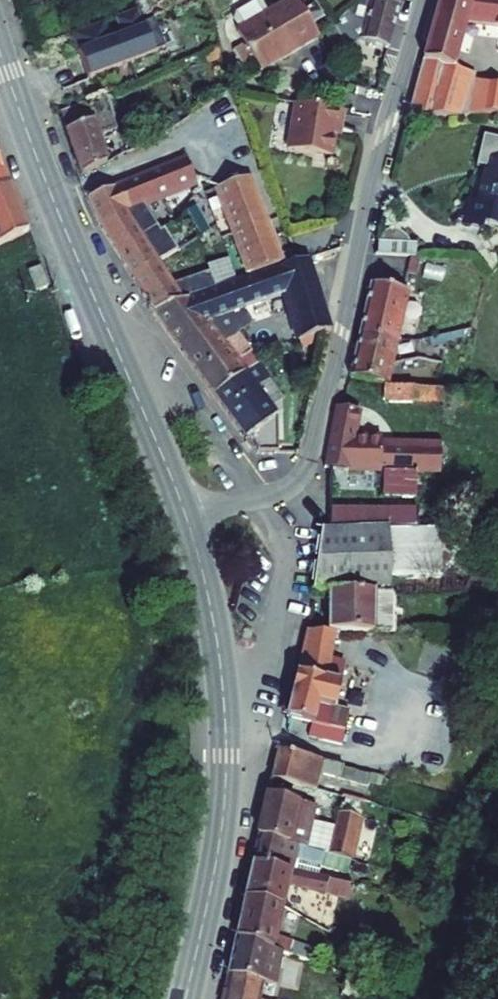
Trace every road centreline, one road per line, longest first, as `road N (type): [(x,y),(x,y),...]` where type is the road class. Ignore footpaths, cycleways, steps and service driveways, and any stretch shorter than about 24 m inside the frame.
road 1 (residential): [(421,0),(312,452),(296,480),(258,499)]
road 2 (residential): [(258,499),(282,574),(265,653),(227,750)]
road 3 (secondary): [(0,51),(95,297)]
road 4 (residential): [(95,297),(258,499)]
road 5 (secondary): [(227,750),(223,831),(187,998)]
road 6 (secondary): [(184,514),(216,634),(227,750)]
road 7 (secondary): [(95,297),(184,514)]

